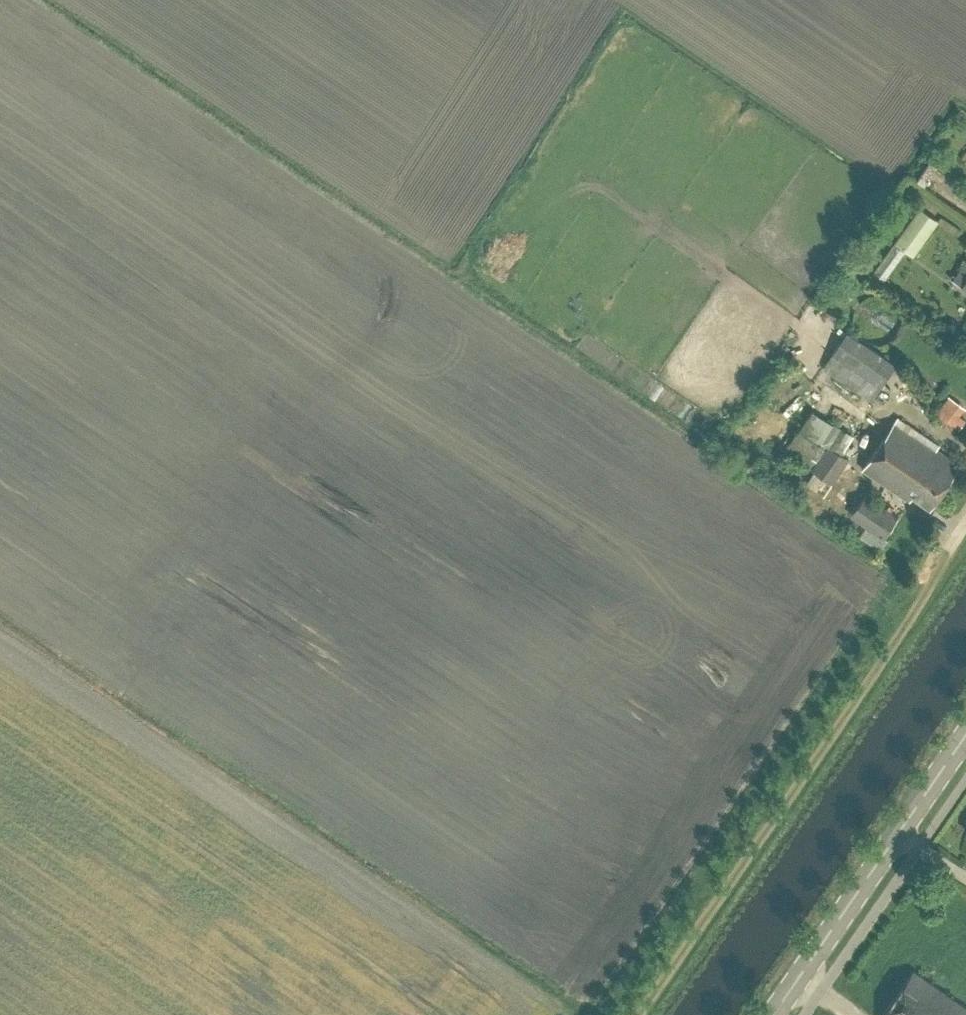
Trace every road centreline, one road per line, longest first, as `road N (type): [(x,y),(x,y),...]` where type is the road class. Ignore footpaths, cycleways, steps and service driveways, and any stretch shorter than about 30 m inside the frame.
road 1 (track): [(631,1014),(950,548)]
road 2 (secondary): [(773,1014),(965,734)]

